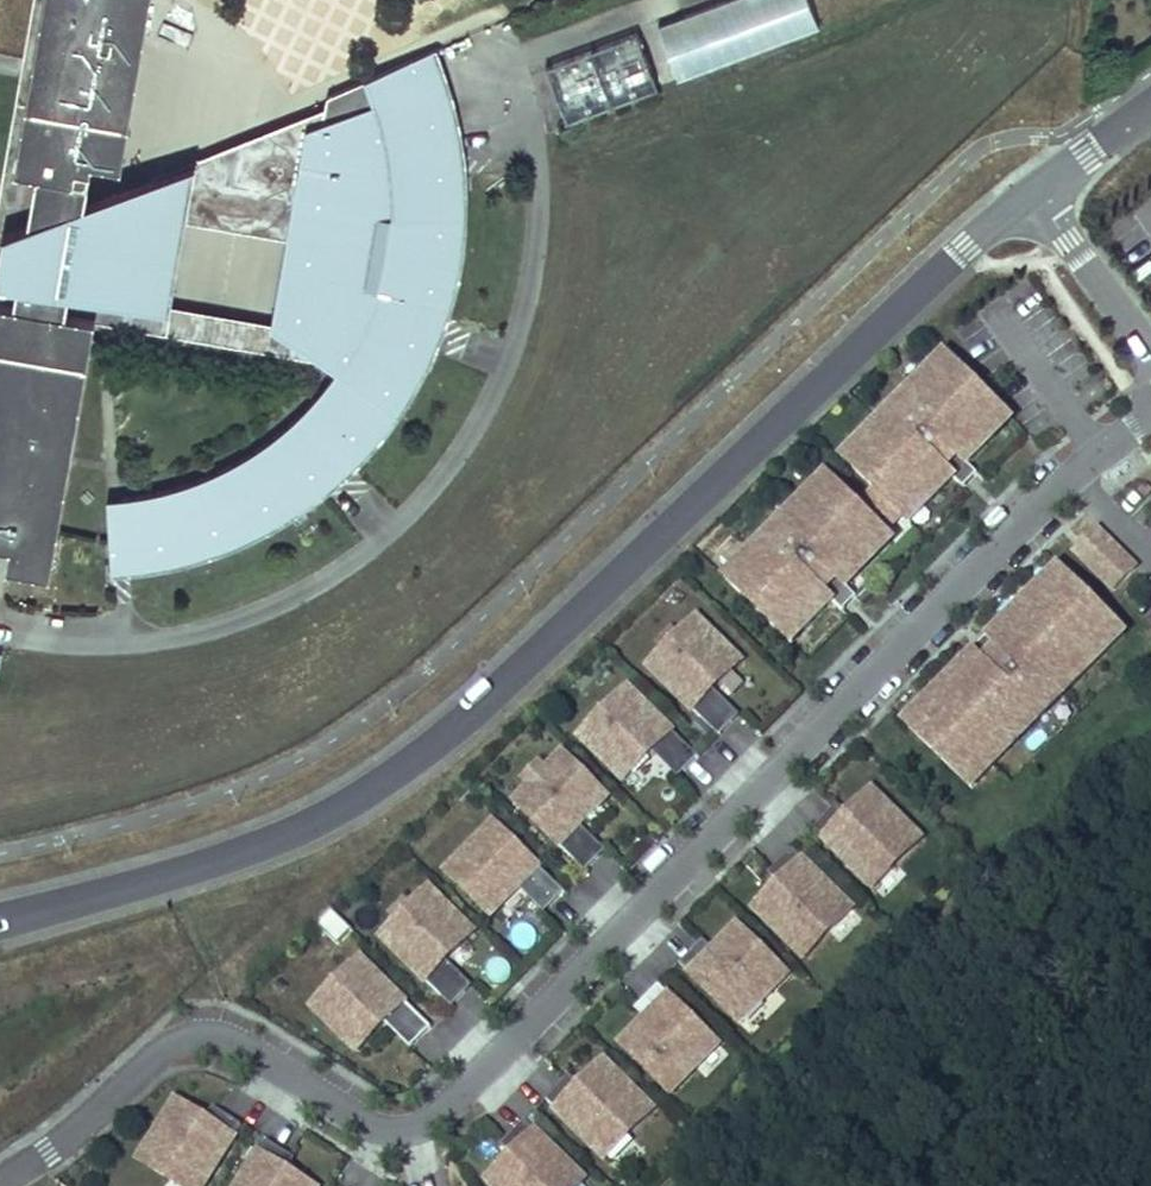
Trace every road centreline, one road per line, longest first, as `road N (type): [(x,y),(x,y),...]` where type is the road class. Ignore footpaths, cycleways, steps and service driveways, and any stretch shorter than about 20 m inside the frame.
road 1 (residential): [(0,1183),(49,1154),(172,1045),(200,1035),(248,1049),(370,1123),(400,1129),(430,1120),(1099,453)]
road 2 (tertiary): [(3,924),(219,861),(339,813),(399,777),(500,697),(1028,191)]
road 3 (residential): [(1150,347),(1028,191)]
road 4 (residential): [(995,310),(1099,453)]
road 5 (tertiary): [(1028,191),(1150,100)]

